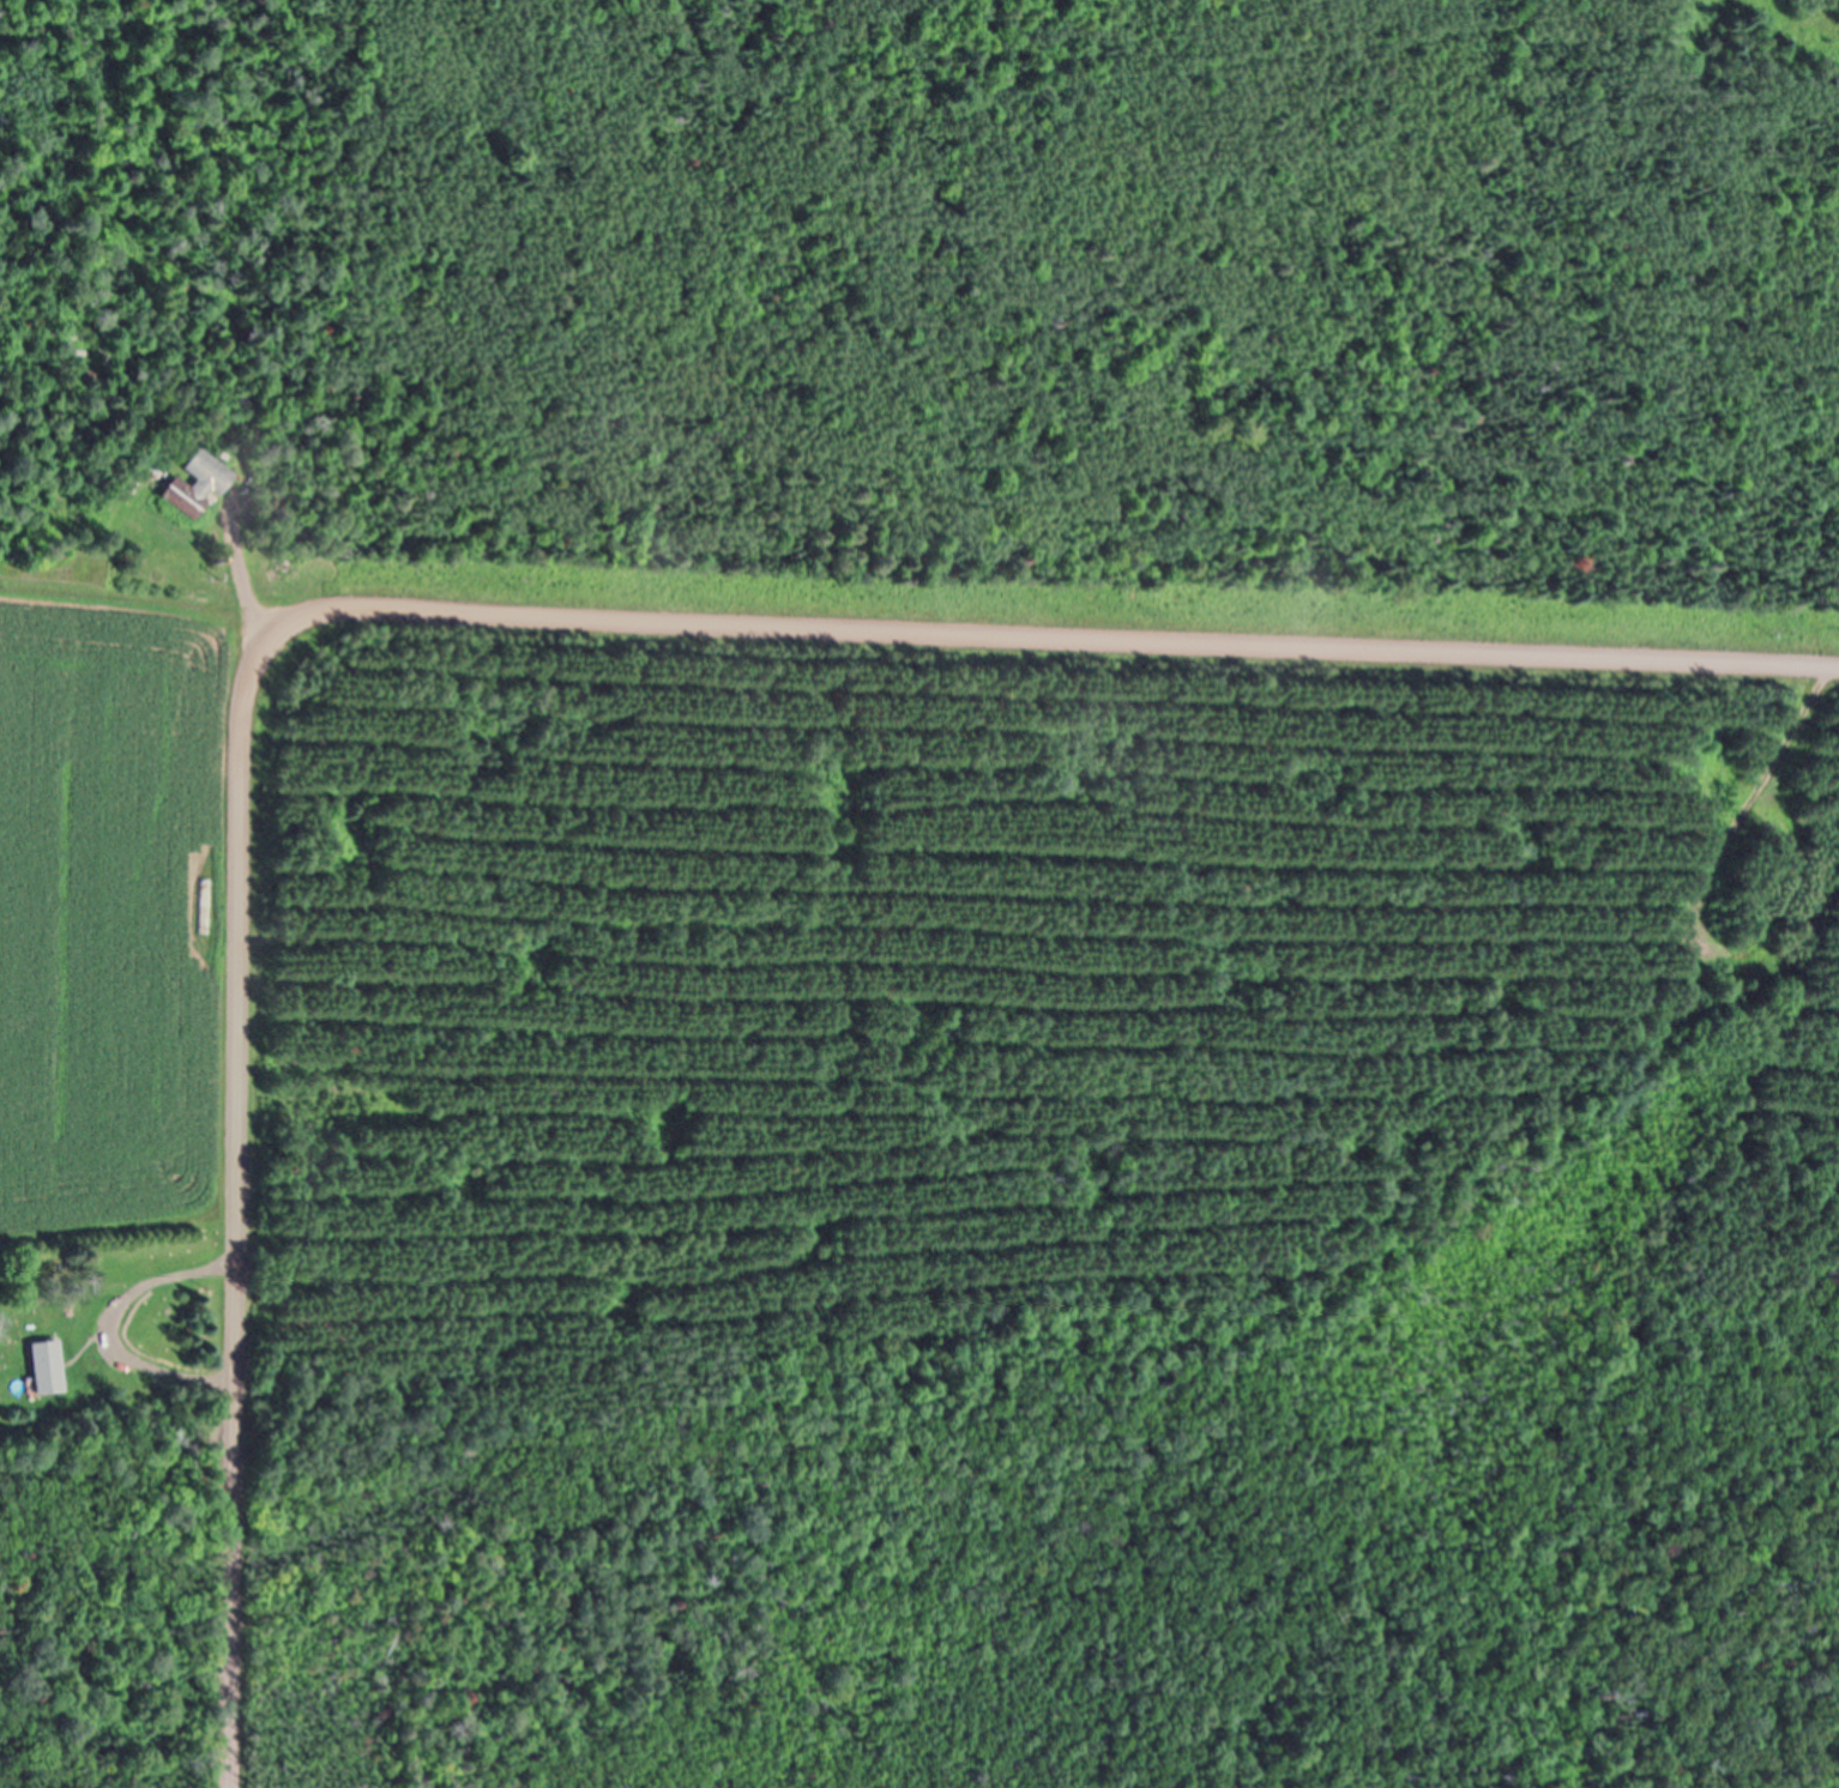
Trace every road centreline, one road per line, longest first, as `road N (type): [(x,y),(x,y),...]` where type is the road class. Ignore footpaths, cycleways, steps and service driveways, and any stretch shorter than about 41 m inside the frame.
road 1 (residential): [(232,1787),(245,725),(254,678),(275,644),(315,614),(1838,668)]

